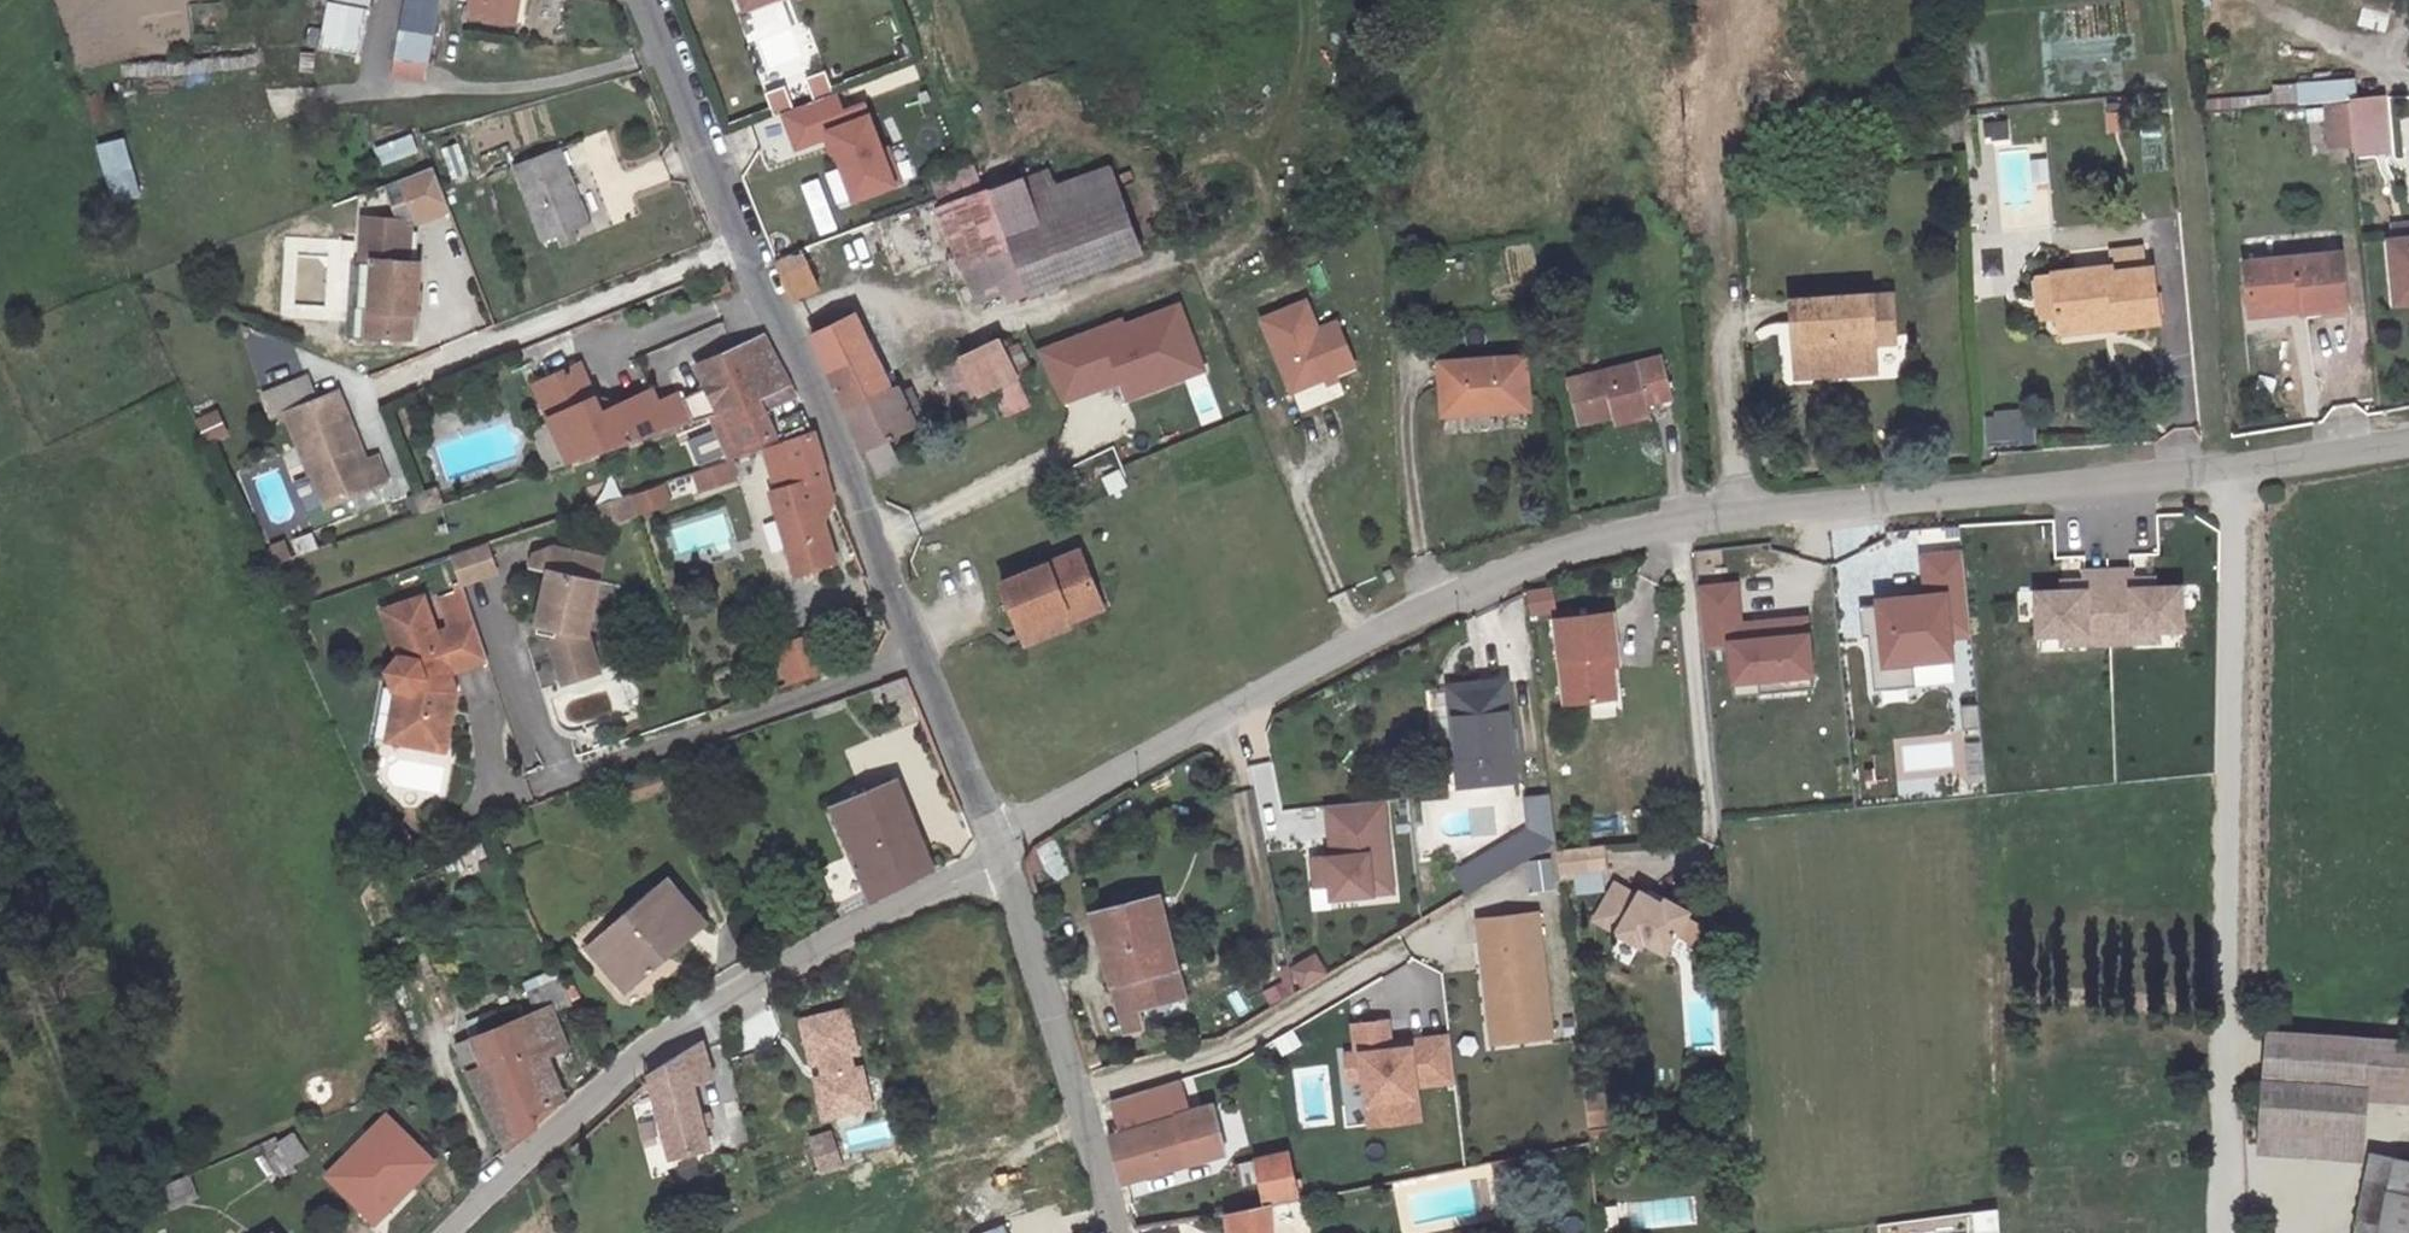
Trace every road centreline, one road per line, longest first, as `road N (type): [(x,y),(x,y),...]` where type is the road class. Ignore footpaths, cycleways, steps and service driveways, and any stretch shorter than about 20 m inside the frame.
road 1 (unclassified): [(999,851),(1013,833),(1235,708),(1520,567),(1681,522),(2231,468),(2408,439)]
road 2 (residential): [(999,851),(824,416),(742,245),(643,0)]
road 3 (unclassified): [(999,851),(984,868),(840,933),(651,1045),(449,1232)]
road 4 (residential): [(1119,1232),(999,851)]

